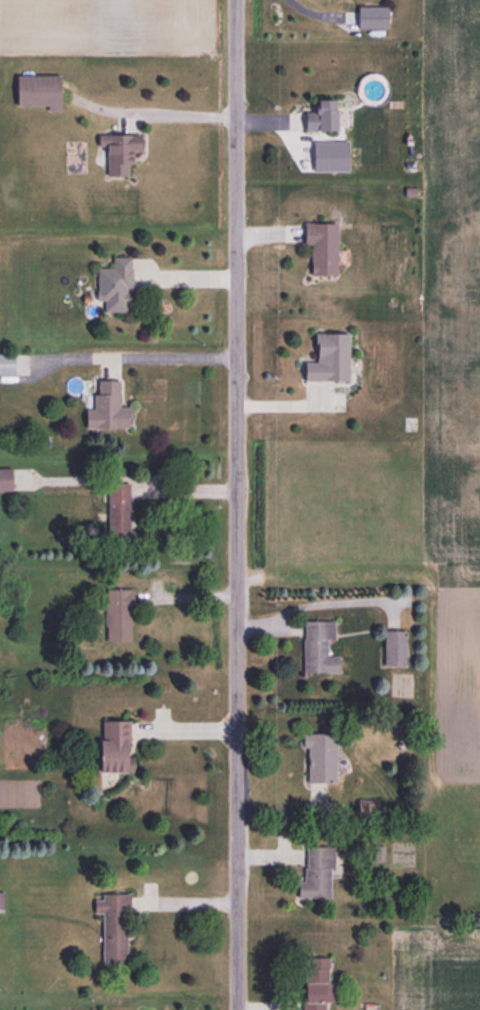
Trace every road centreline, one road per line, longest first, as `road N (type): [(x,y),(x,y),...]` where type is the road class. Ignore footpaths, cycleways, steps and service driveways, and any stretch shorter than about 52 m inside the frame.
road 1 (residential): [(241,1009),(238,0)]

